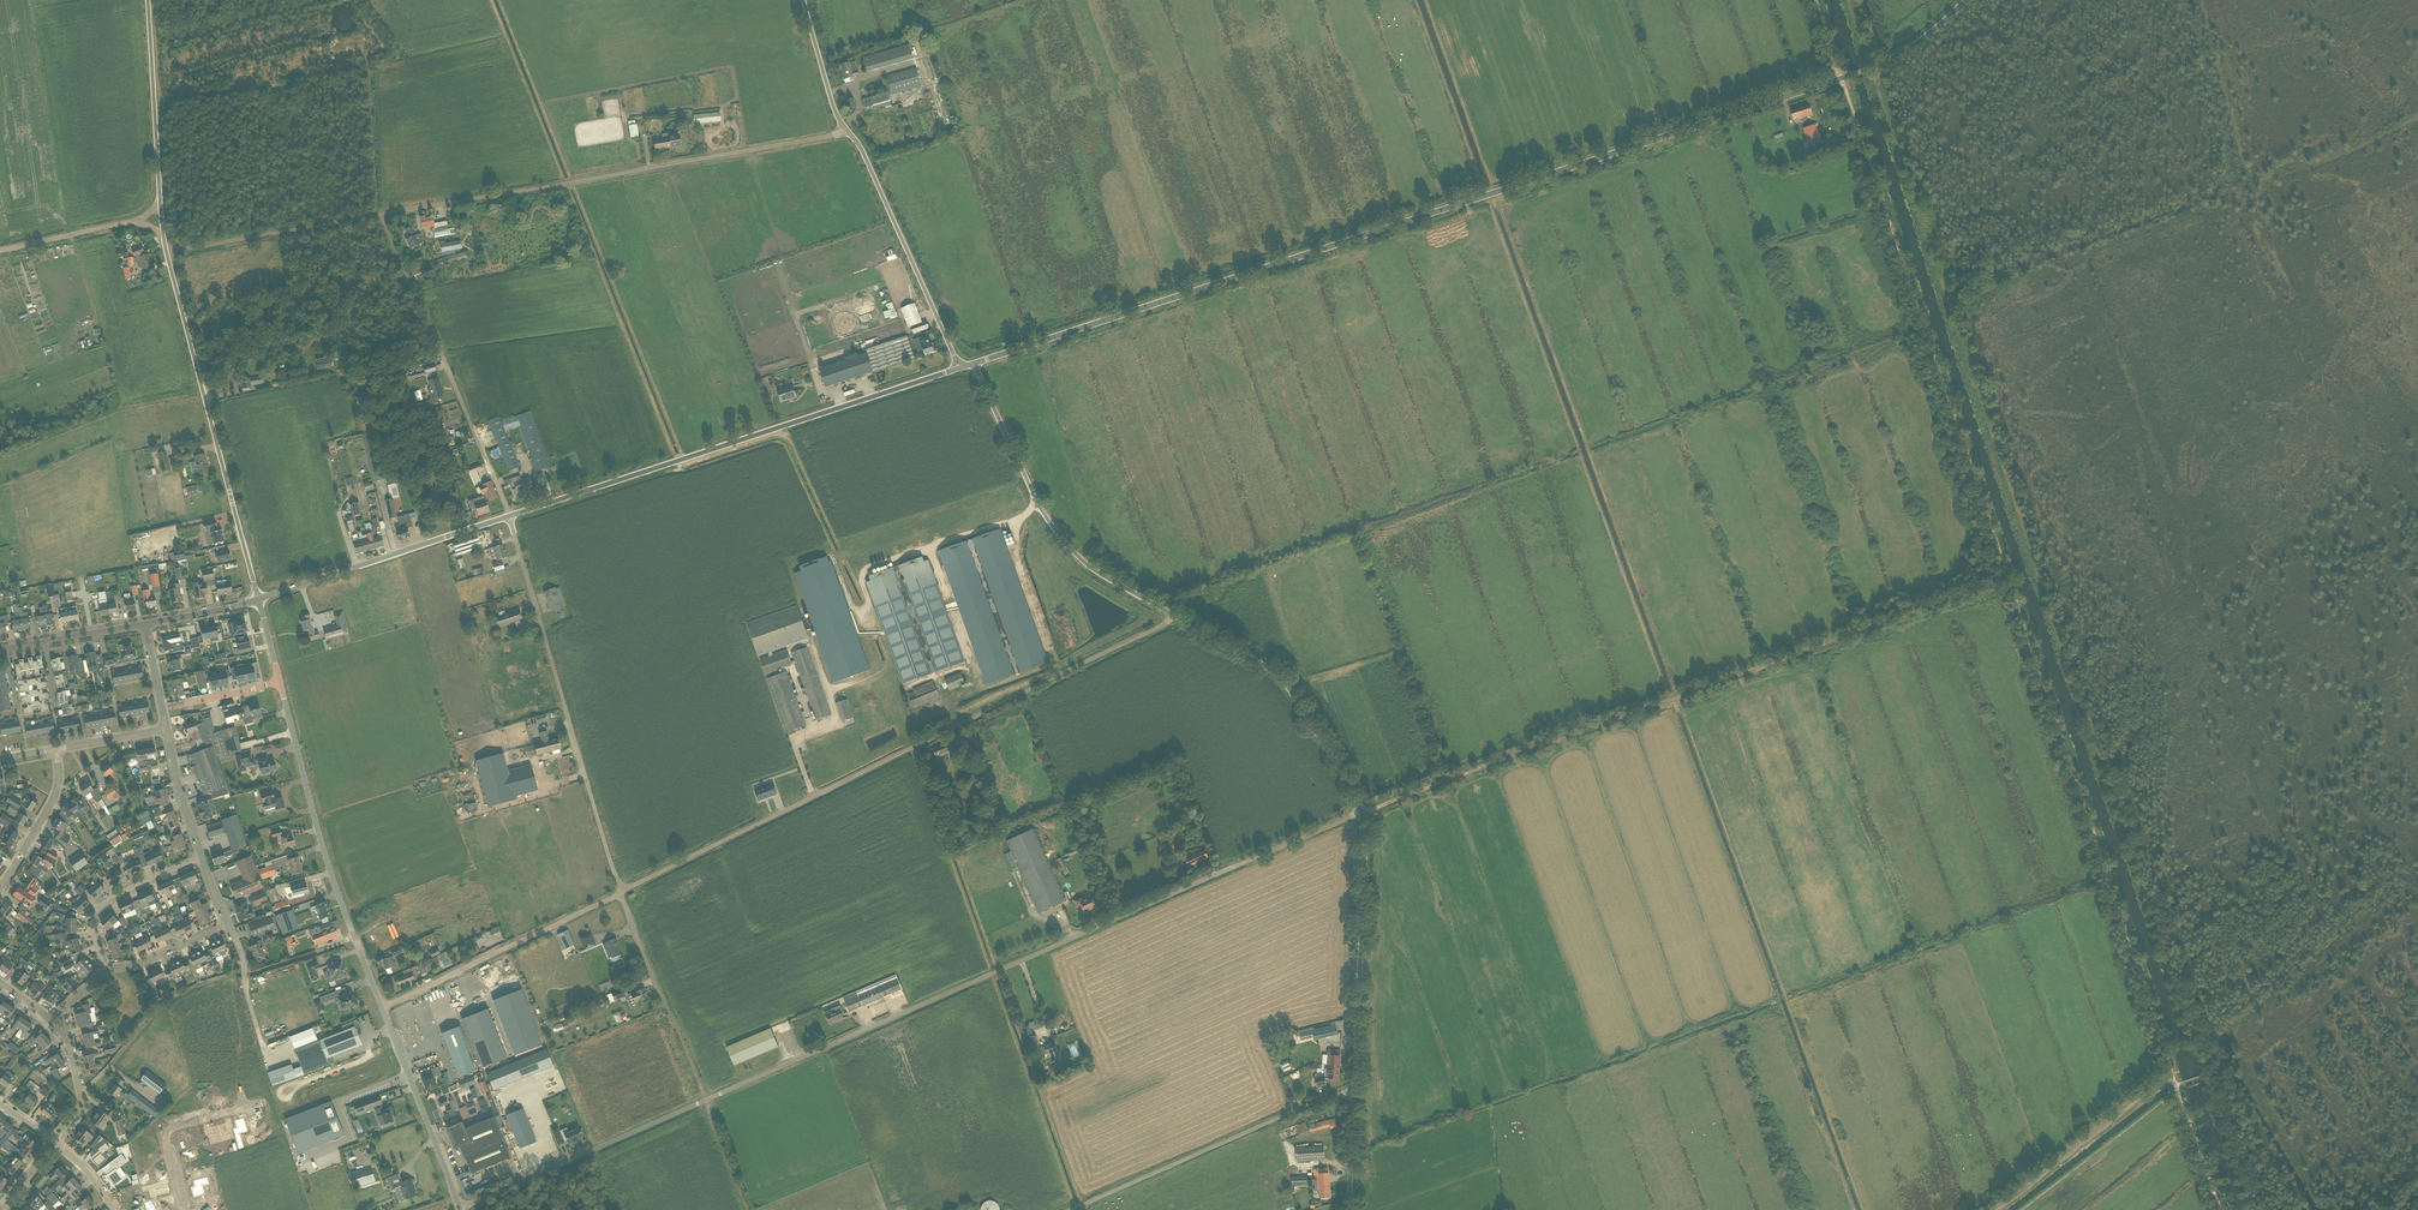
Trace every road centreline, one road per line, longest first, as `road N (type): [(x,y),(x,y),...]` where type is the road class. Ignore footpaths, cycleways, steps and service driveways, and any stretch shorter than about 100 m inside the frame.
road 1 (track): [(1848,0),(2207,1076)]
road 2 (tertiary): [(974,364),(1877,65),(1968,0)]
road 3 (track): [(2010,580),(1362,813)]
road 4 (unclassified): [(621,892),(1172,615)]
road 5 (track): [(2010,580),(1815,0)]
road 6 (unclassified): [(259,599),(164,238),(148,0)]
road 7 (unclassified): [(822,1048),(1362,813)]
road 8 (track): [(2174,1078),(2010,580)]
road 9 (tertiary): [(509,517),(960,368)]
road 10 (track): [(379,215),(845,128)]
road 11 (unclassified): [(960,368),(864,154),(836,114),(803,0)]
road 12 (unclassified): [(1343,1209),(1362,813)]
road 13 (unclassified): [(621,892),(509,517)]
road 14 (unclassified): [(382,1008),(319,837),(279,680)]
road 15 (unclassified): [(1172,615),(1100,574),(1065,542),(1037,503),(974,364)]
road 16 (track): [(509,517),(379,215)]
road 17 (track): [(1071,1209),(1349,1089)]
road 18 (unclassified): [(1362,813),(1277,676),(1172,615)]
road 19 (unclassified): [(707,1100),(460,1209)]
road 20 (unclassified): [(382,1008),(621,892)]
road 21 (tertiary): [(259,599),(509,517)]
road 22 (unclassified): [(707,1100),(621,892)]
road 23 (track): [(1998,1209),(2174,1078)]
road 24 (unclassified): [(460,1209),(382,1008)]
road 25 (track): [(167,252),(379,215)]
road 26 (residential): [(106,969),(90,918),(111,897),(203,858)]
road 27 (residential): [(187,1209),(165,1131),(250,1105)]
road 28 (residential): [(0,887),(55,791),(57,749)]
road 29 (track): [(2202,1076),(2259,1209)]
road 30 (residential): [(203,858),(167,729)]
road 31 (track): [(2222,1209),(2176,1085)]
road 32 (track): [(0,251),(129,222)]
road 33 (residential): [(106,969),(227,924)]
road 34 (unclassified): [(822,1048),(707,1100)]
road 35 (residential): [(162,708),(279,680)]

